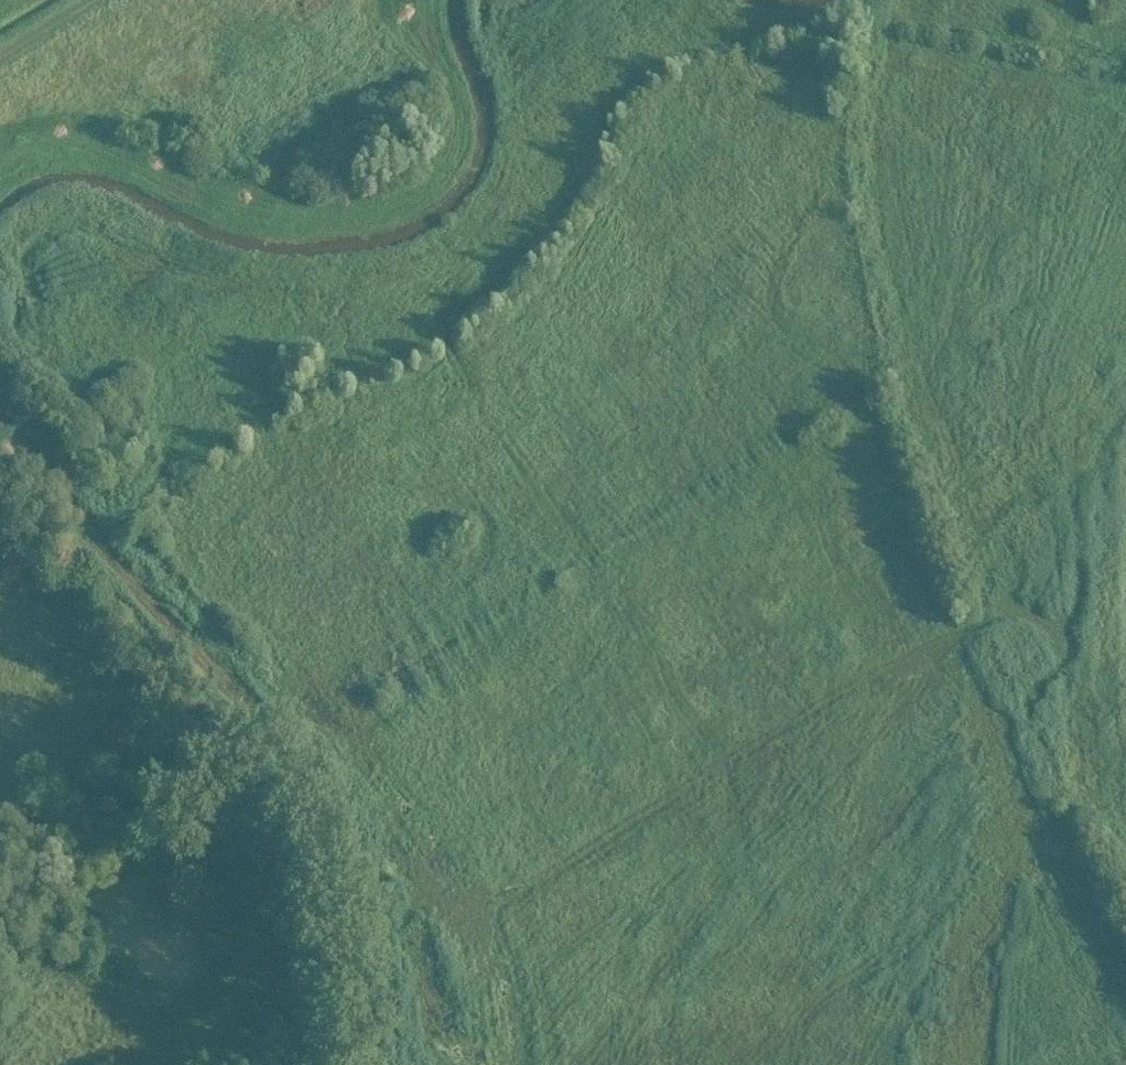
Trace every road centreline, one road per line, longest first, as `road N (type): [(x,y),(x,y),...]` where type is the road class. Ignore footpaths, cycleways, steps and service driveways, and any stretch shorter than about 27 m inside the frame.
road 1 (track): [(0,429),(287,757),(346,875),(375,1039),(371,1064)]

